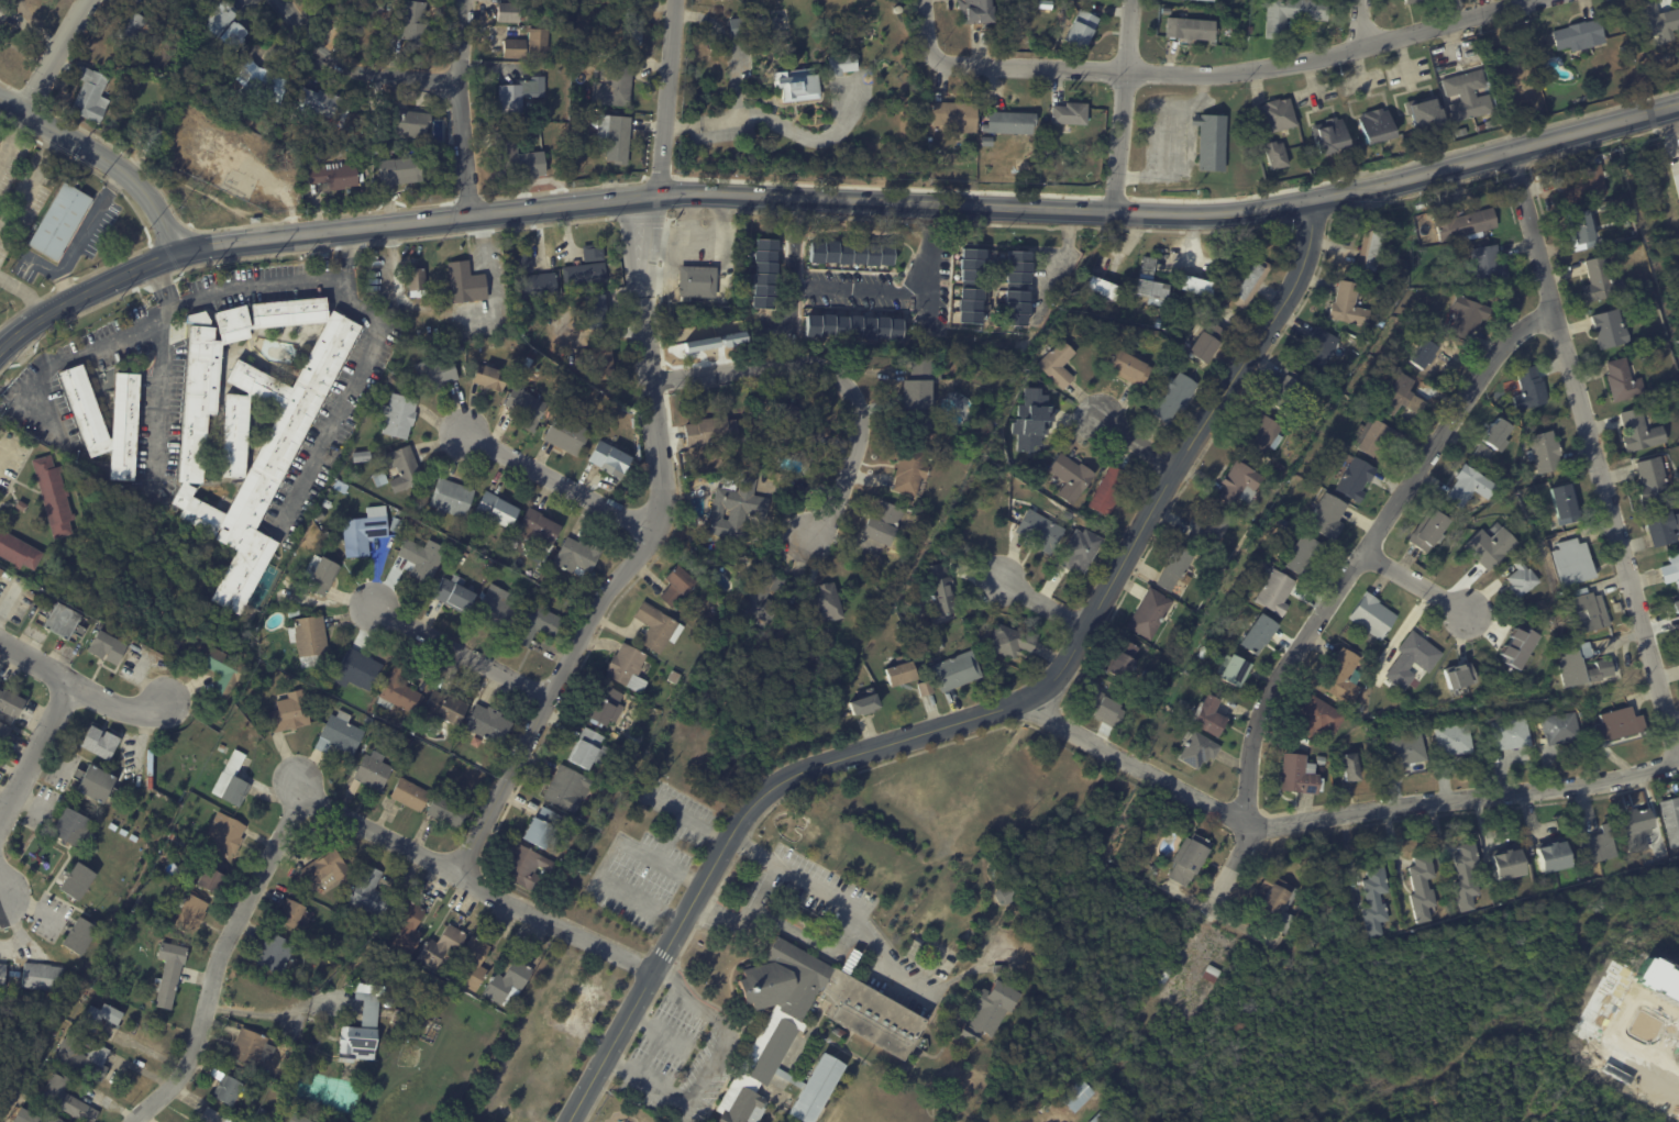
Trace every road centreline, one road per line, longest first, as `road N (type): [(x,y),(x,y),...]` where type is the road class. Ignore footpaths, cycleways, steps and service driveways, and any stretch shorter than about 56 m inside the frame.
road 1 (secondary): [(0,351),(38,319),(139,268),(243,241),(656,192),(1307,211),(1678,108)]
road 2 (residential): [(569,1121),(729,834),(771,787),(1023,706),(1054,670),(1286,291),(1307,211)]
road 3 (residential): [(1207,903),(1248,829),(1261,704),(1498,353),(1553,310)]
road 4 (residential): [(1023,706),(1248,829),(1562,787),(1678,762)]
road 5 (residential): [(1678,757),(1515,156)]
road 6 (residential): [(936,57),(1225,76),(1356,51),(1534,0)]
road 7 (residential): [(455,875),(597,601),(653,532)]
road 8 (residential): [(301,795),(526,913),(652,969)]
road 9 (residential): [(132,1121),(197,1043),(228,934),(301,795)]
road 10 (residential): [(806,536),(820,526),(857,443),(851,396),(827,371),(802,365),(649,381)]
road 11 (residential): [(653,532),(661,488),(639,290),(656,192)]
road 12 (tertiary): [(0,99),(102,156),(150,202),(183,252)]
road 13 (residential): [(471,214),(459,84),(464,0)]
road 14 (residential): [(464,433),(653,532)]
road 15 (residential): [(1116,209),(1133,0)]
road 16 (residential): [(281,0),(341,65),(459,84)]
road 17 (residential): [(372,606),(546,696)]
road 18 (residential): [(656,192),(676,0)]
road 19 (residential): [(0,641),(122,707),(168,703)]
road 20 (residential): [(0,825),(70,679)]
road 21 (residential): [(31,118),(90,0)]

